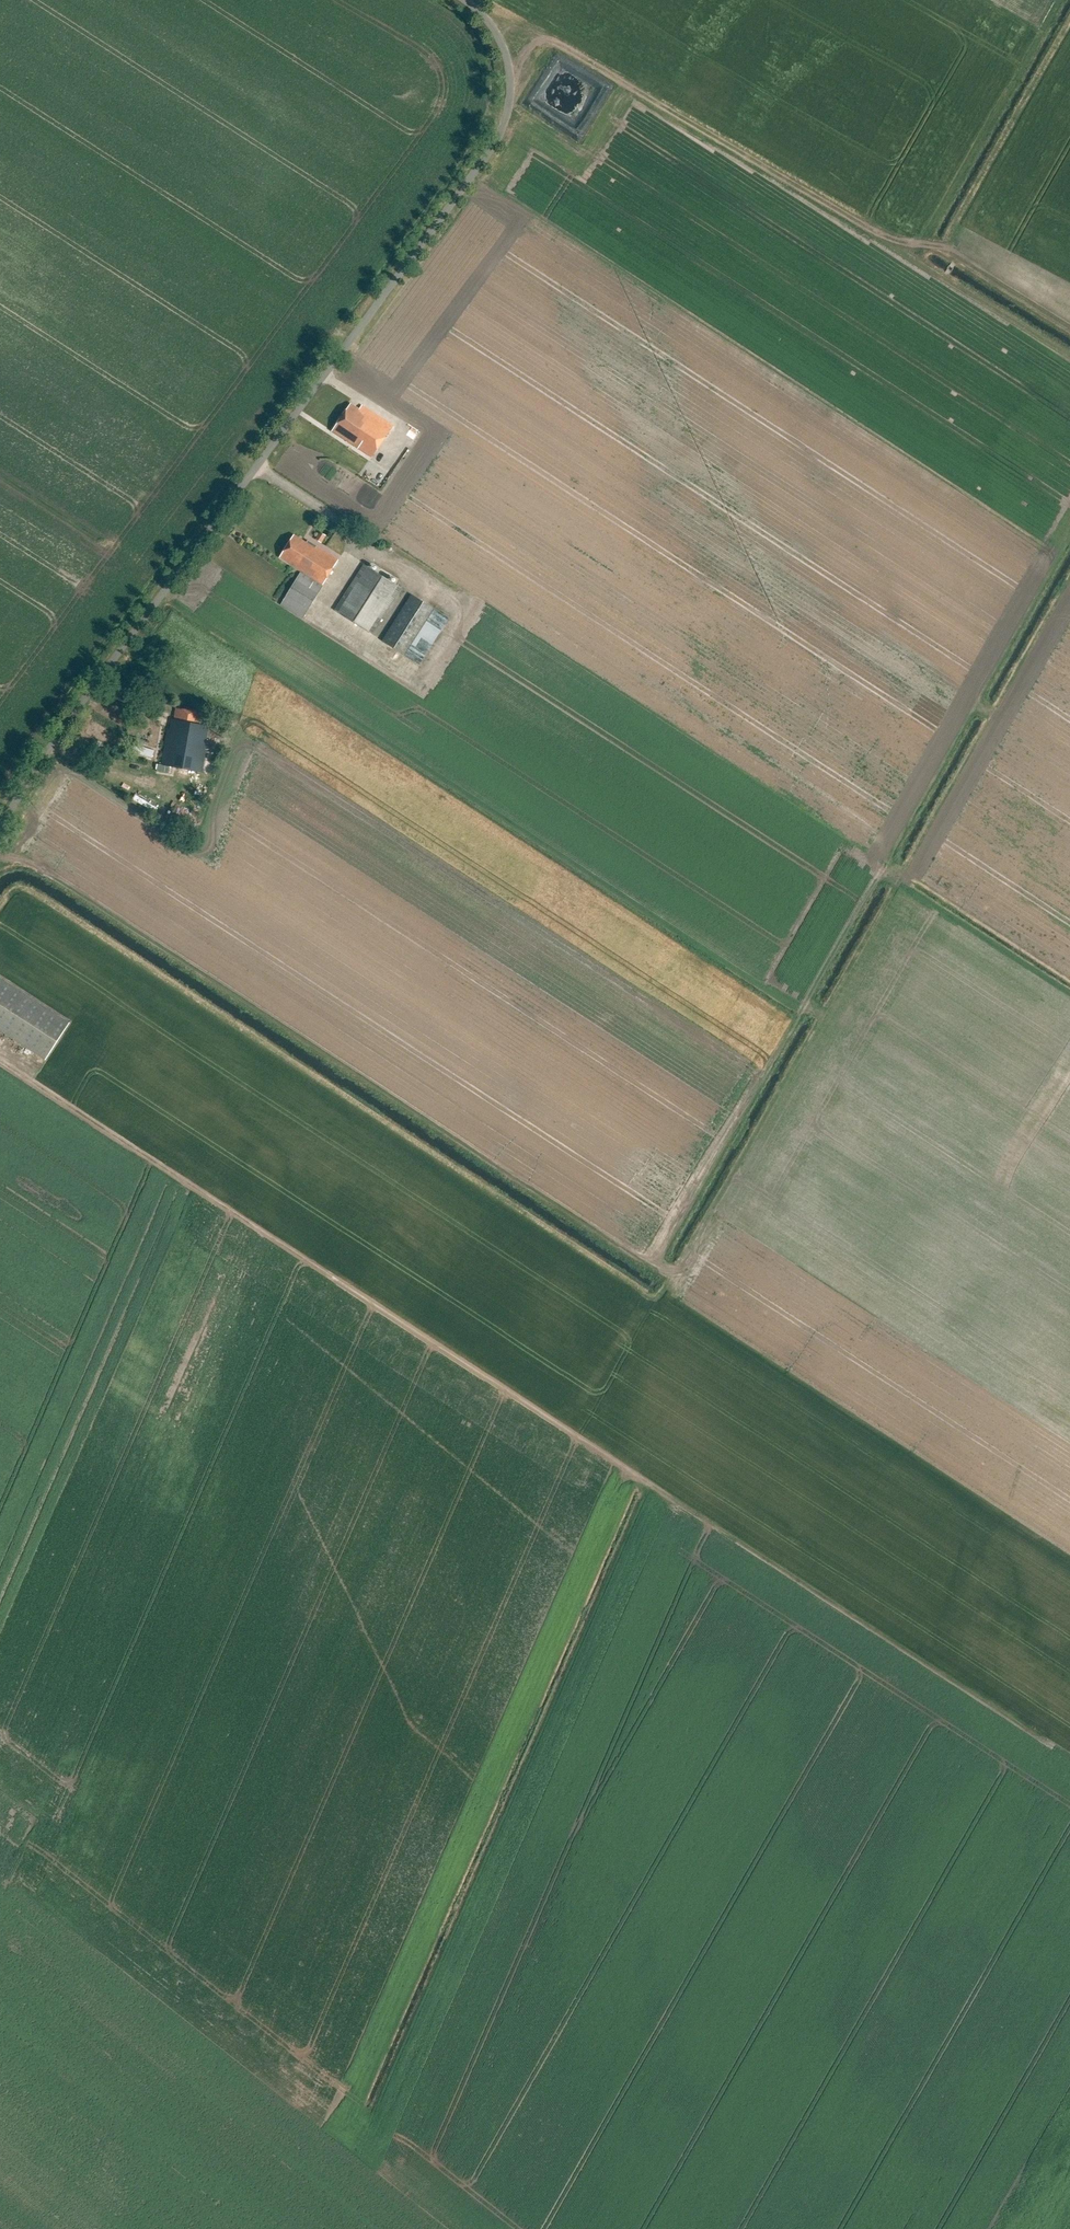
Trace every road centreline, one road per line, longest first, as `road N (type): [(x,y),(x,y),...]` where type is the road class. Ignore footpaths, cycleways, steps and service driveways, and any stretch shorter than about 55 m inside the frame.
road 1 (unclassified): [(0,828),(118,649),(496,144),(511,116),(512,57),(499,26),(472,0)]

